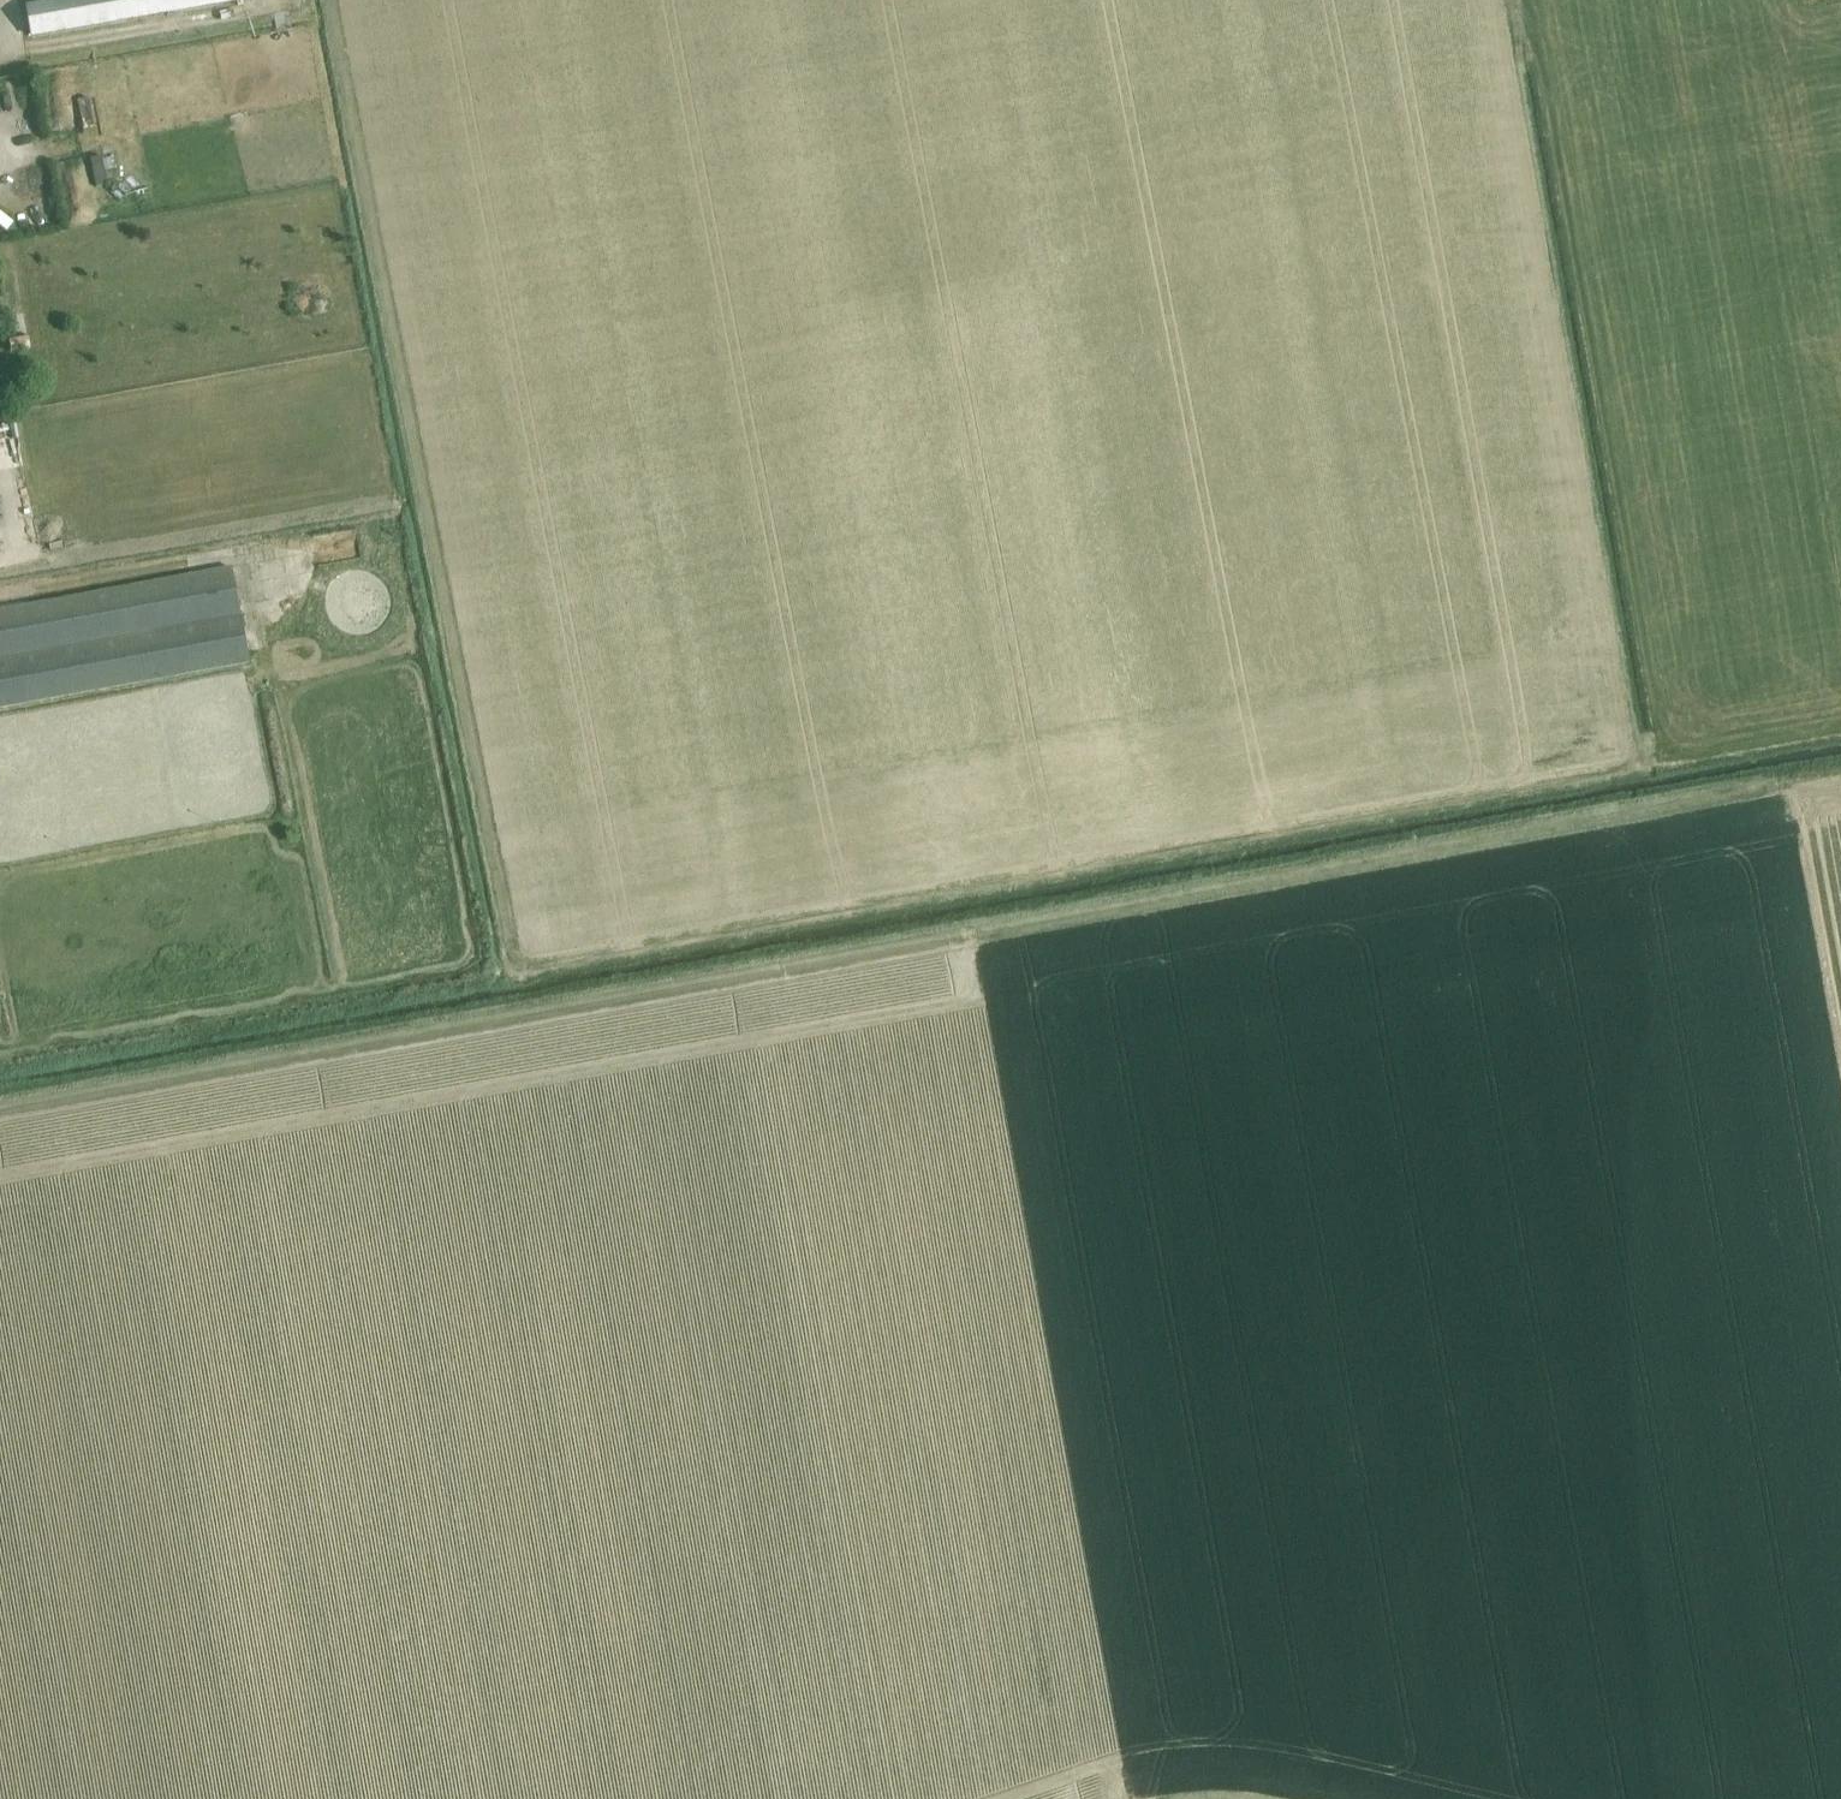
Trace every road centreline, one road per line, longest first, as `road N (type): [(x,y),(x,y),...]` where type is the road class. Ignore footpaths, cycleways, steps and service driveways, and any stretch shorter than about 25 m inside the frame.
road 1 (track): [(3,55),(274,7),(273,0)]
road 2 (track): [(0,600),(233,560)]

